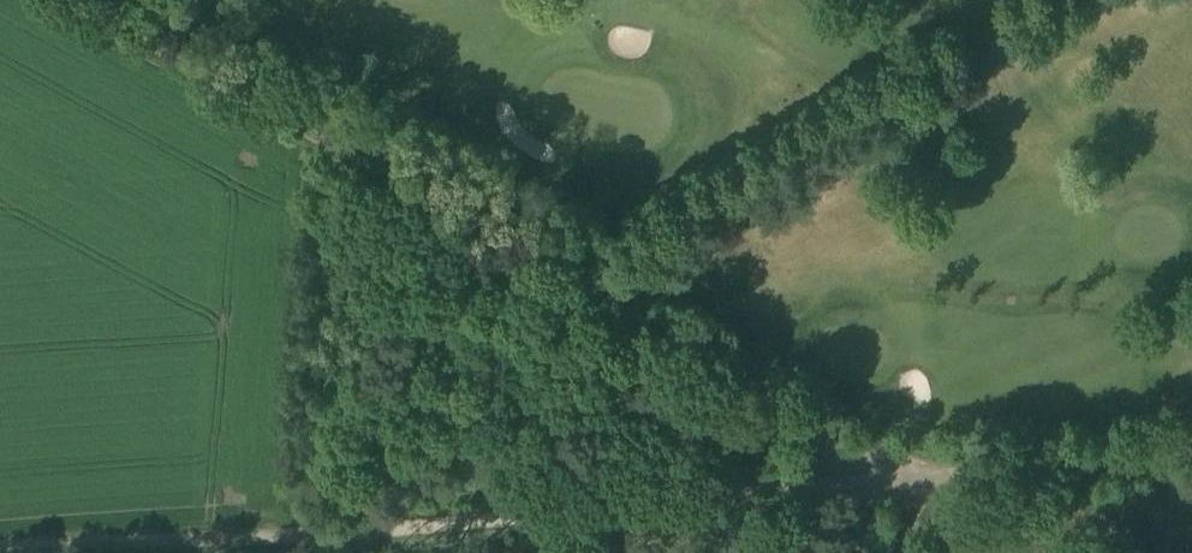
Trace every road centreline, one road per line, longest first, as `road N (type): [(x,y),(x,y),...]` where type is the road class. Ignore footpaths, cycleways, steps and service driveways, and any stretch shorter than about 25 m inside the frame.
road 1 (track): [(908,474),(78,0)]
road 2 (track): [(52,552),(908,474)]
road 3 (track): [(908,474),(1191,455)]

